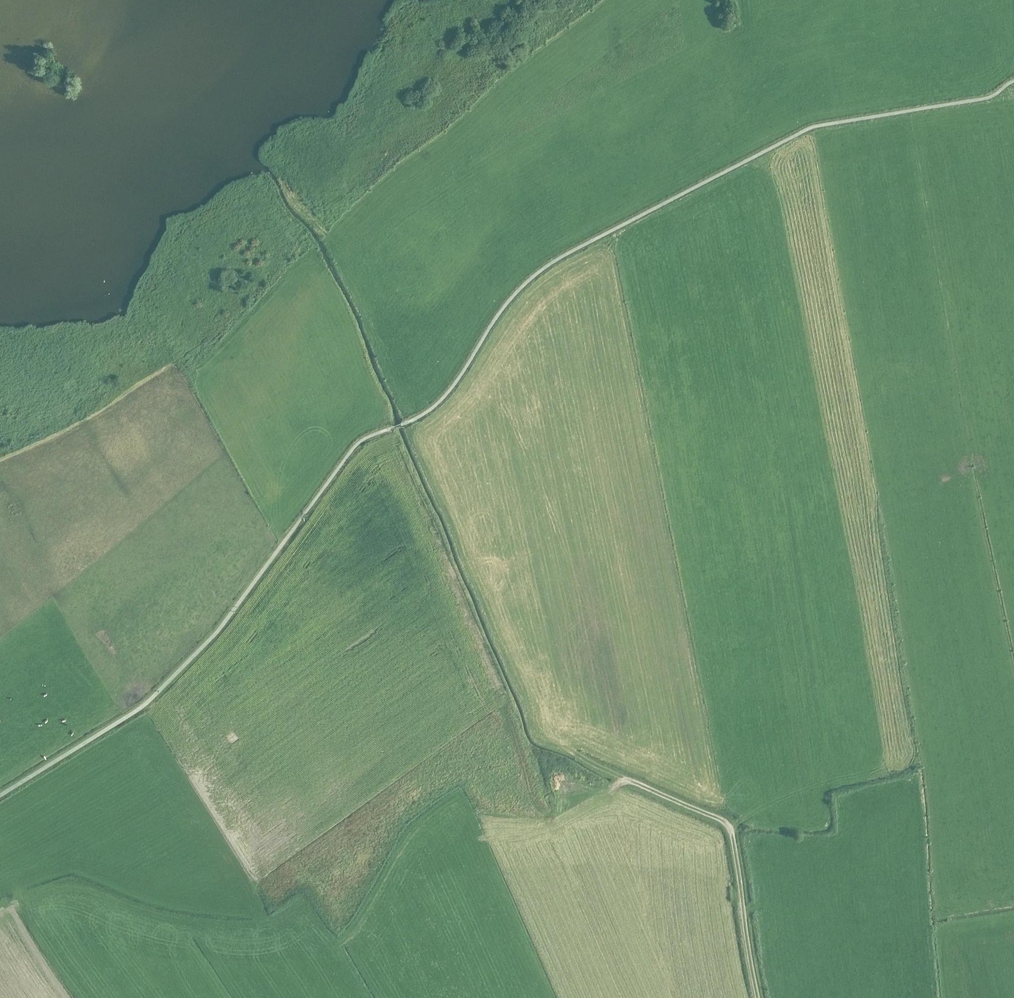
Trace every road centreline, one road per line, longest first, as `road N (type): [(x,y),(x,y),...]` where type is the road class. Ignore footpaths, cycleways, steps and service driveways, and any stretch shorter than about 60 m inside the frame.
road 1 (track): [(626,779),(730,829),(756,997)]
road 2 (track): [(575,754),(626,779),(544,806)]

